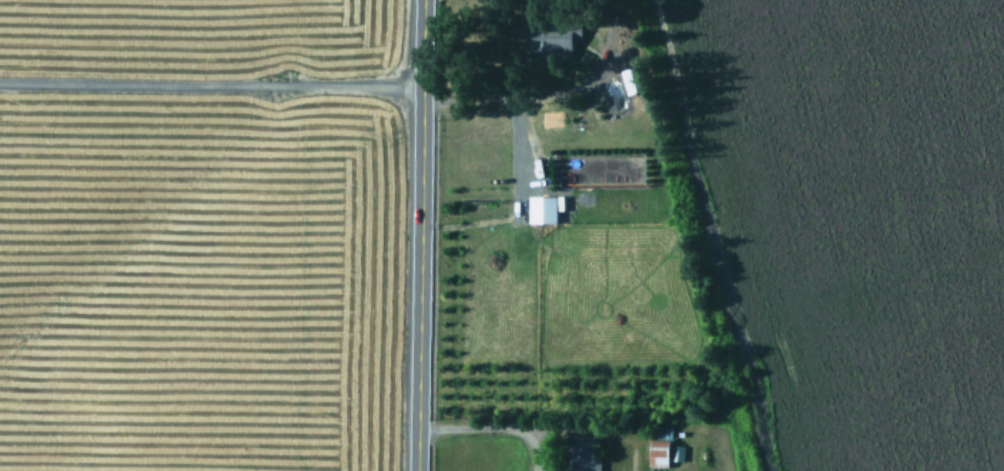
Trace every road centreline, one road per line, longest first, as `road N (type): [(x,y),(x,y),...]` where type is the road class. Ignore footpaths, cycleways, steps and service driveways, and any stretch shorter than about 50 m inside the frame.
road 1 (trunk): [(415,470),(424,0)]

